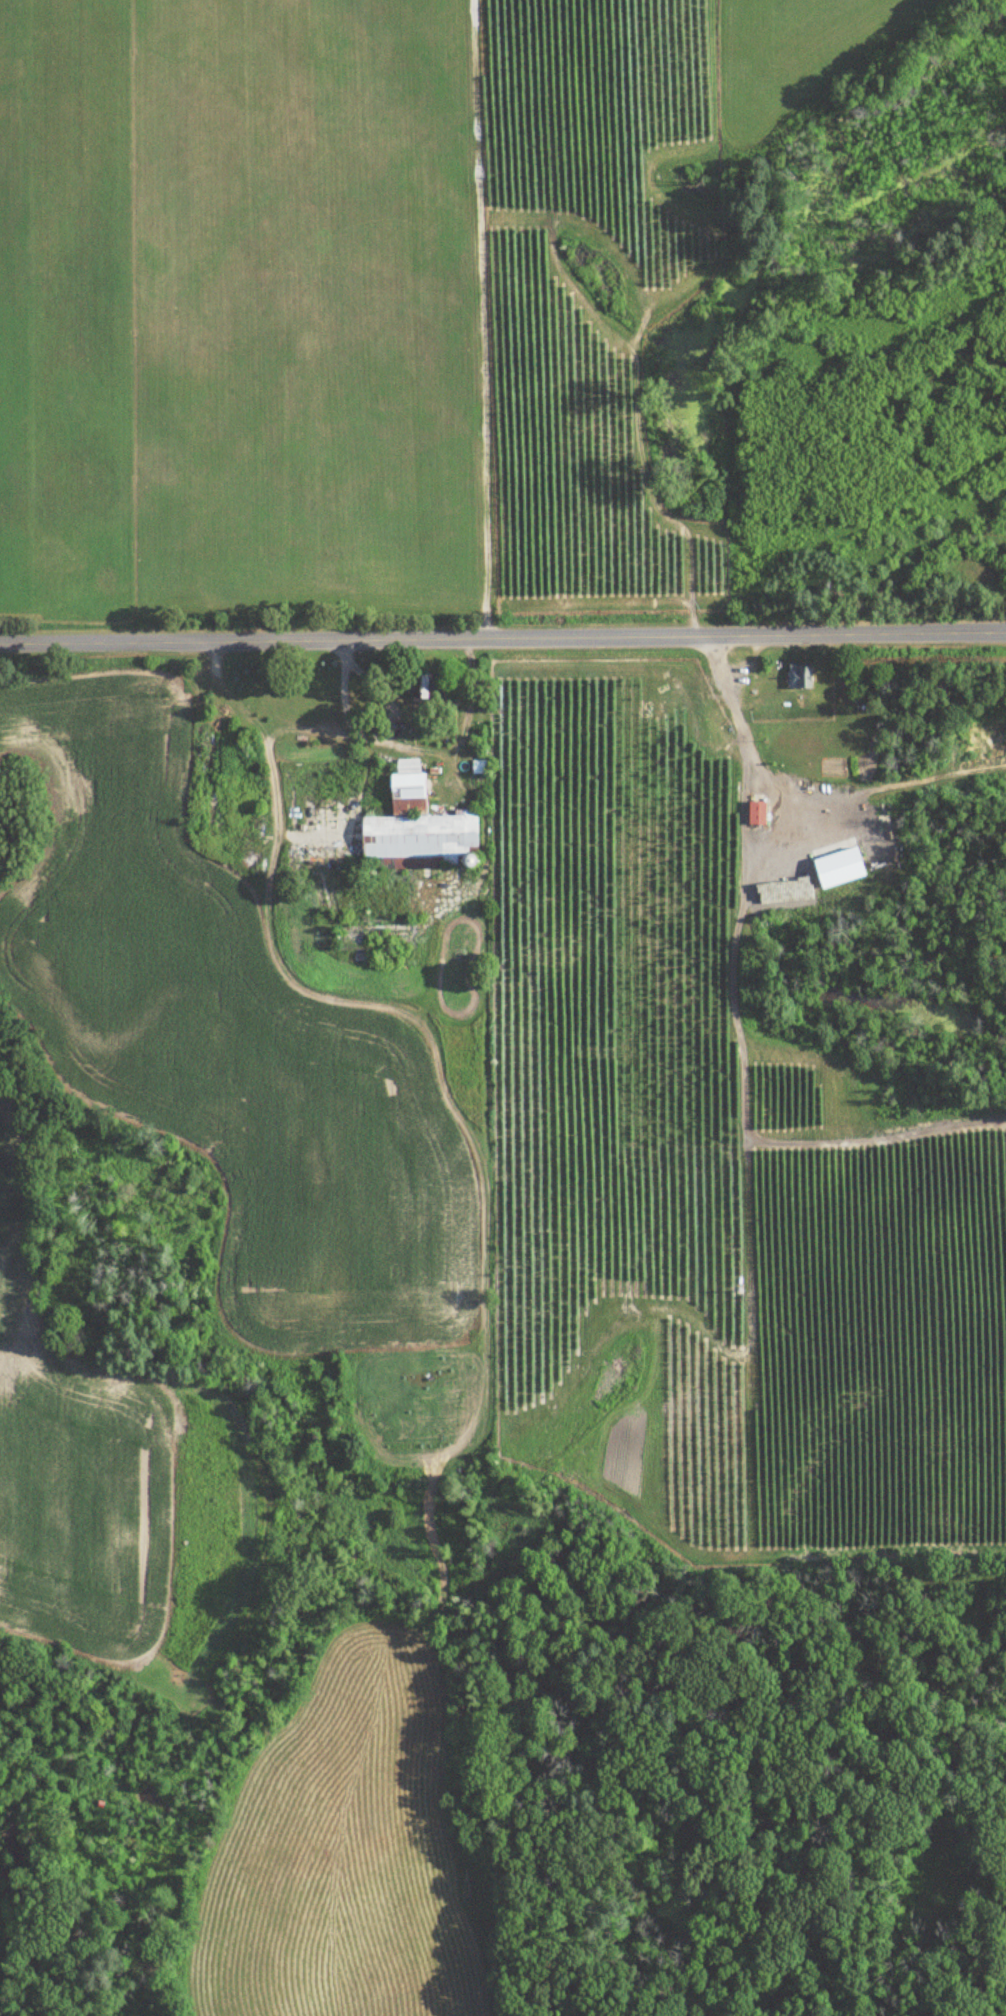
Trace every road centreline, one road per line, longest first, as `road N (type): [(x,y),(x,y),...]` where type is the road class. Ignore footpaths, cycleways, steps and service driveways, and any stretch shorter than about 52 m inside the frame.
road 1 (tertiary): [(0,642),(1005,632)]
road 2 (track): [(484,637),(486,409),(472,0)]

